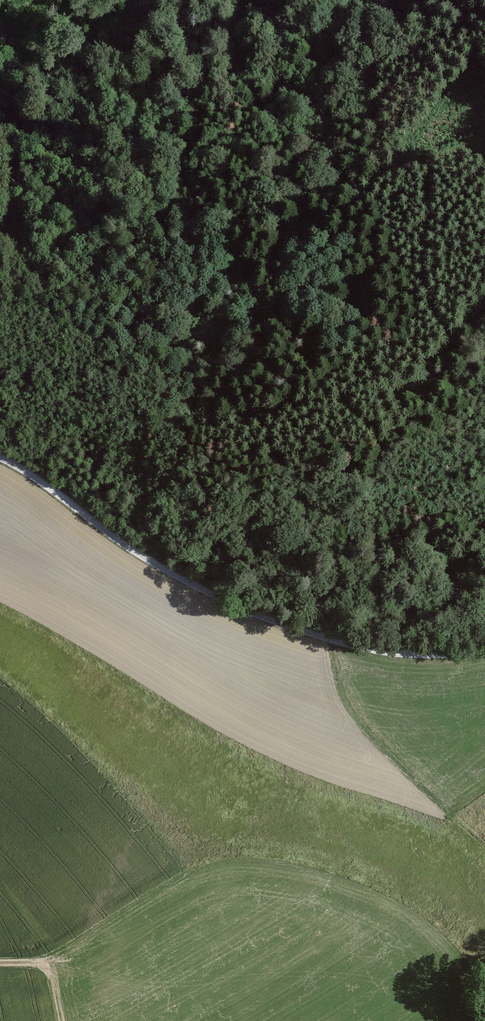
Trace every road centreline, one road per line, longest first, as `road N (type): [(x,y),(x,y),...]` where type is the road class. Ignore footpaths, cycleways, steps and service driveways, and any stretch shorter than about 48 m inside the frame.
road 1 (track): [(484,647),(414,654),(292,630),(189,586),(0,458)]
road 2 (track): [(0,303),(99,283),(484,135)]
road 3 (track): [(0,351),(73,358),(193,410),(233,416),(399,389),(484,362)]

